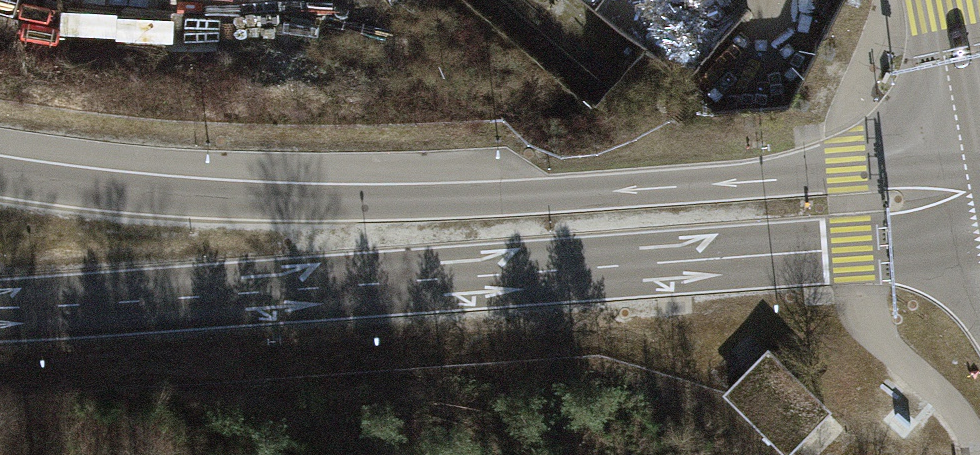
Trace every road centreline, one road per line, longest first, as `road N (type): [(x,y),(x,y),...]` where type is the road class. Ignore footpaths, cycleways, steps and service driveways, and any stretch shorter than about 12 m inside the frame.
road 1 (motorway): [(0,310),(849,248),(979,206)]
road 2 (motorway): [(979,186),(842,173),(461,200),(225,196),(0,171)]

